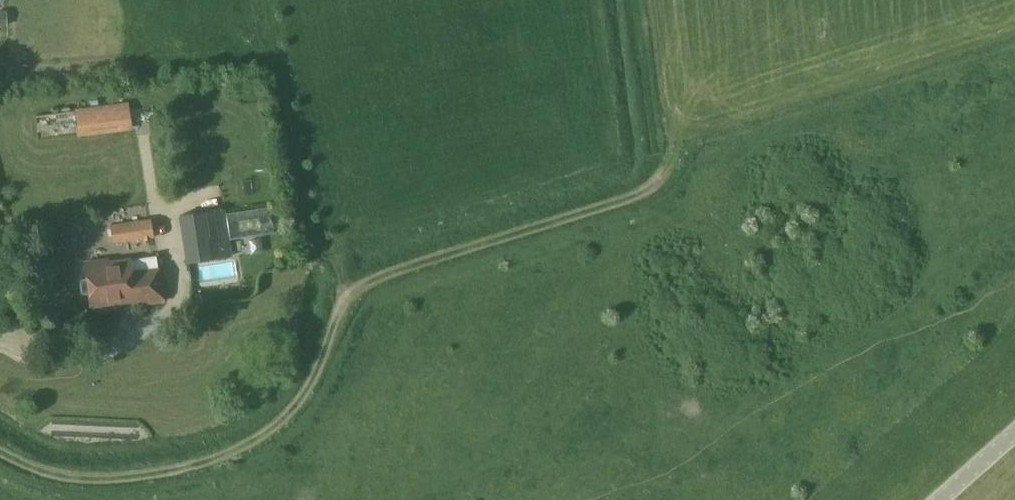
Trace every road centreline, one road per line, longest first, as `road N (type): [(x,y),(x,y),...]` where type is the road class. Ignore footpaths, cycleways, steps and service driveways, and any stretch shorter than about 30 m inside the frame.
road 1 (track): [(0,449),(57,469),(114,474),(188,466),(254,442),(296,405),(344,299)]
road 2 (track): [(344,299),(388,276),(635,195),(660,177)]
road 3 (track): [(269,0),(313,232),(344,299)]
road 4 (track): [(660,177),(632,0)]

